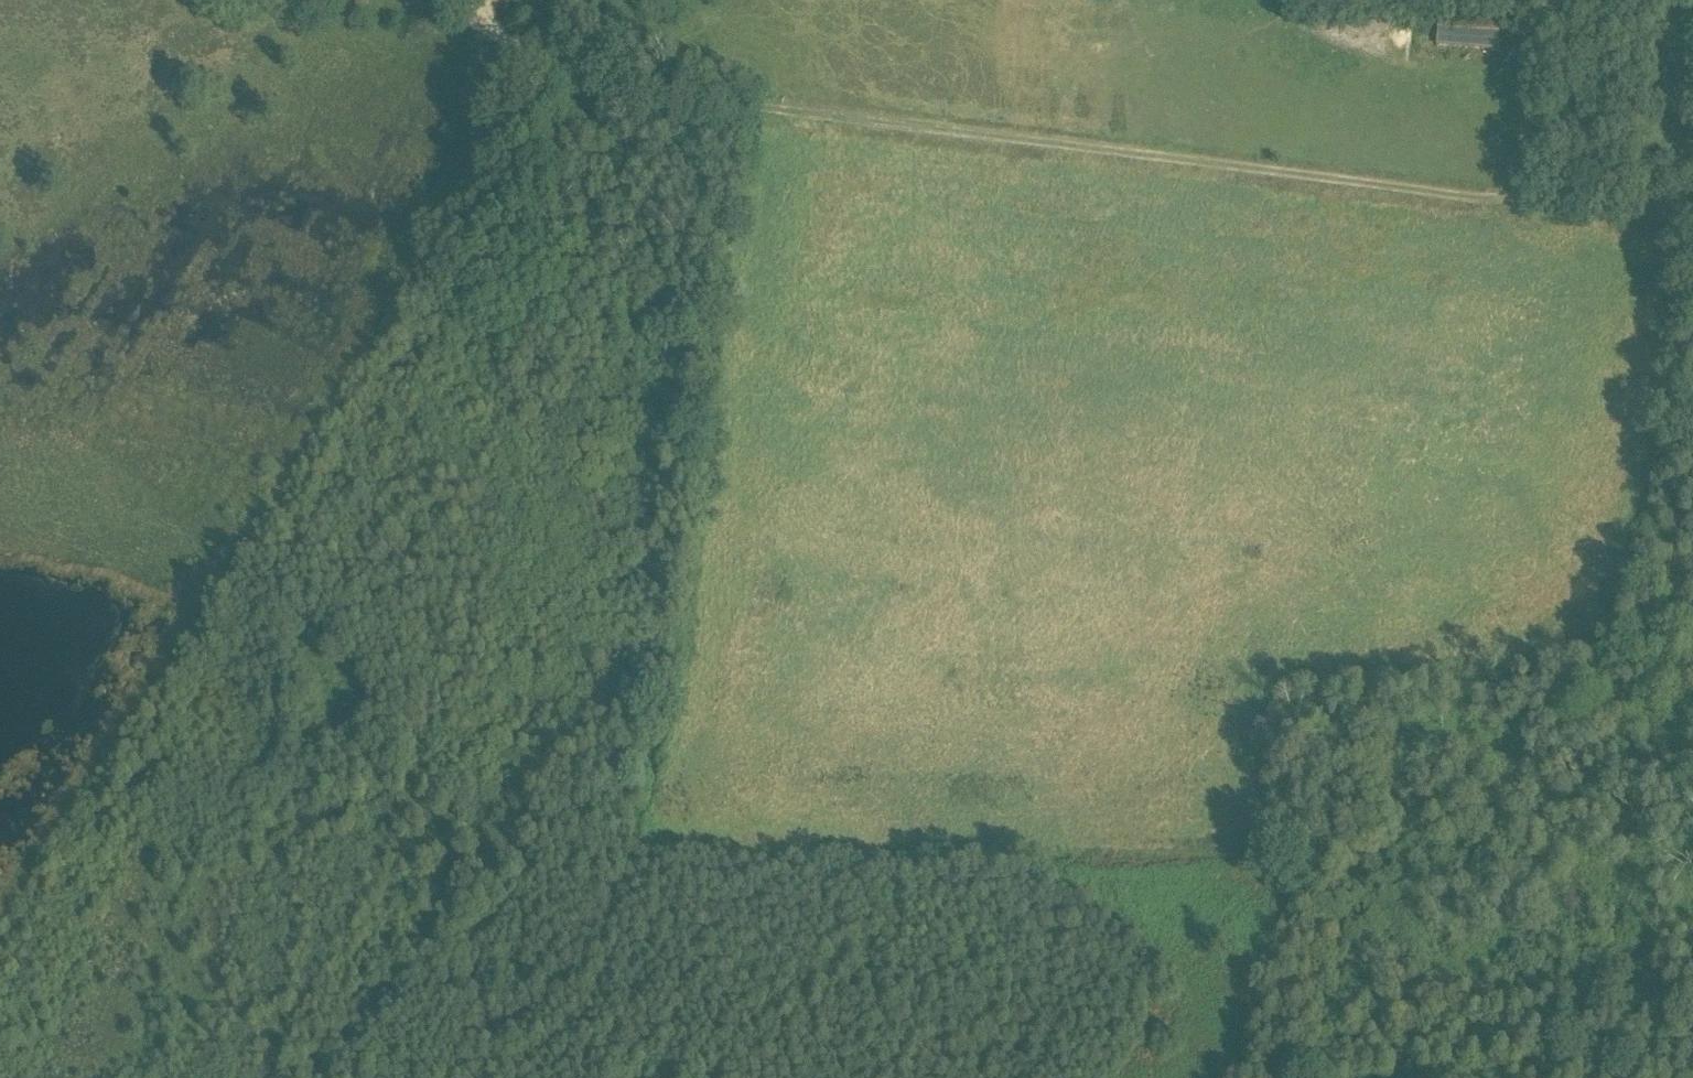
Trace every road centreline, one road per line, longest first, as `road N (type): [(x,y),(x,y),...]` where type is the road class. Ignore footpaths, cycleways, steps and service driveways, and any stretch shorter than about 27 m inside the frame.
road 1 (track): [(540,64),(577,88),(1055,150),(1485,204),(1527,191)]
road 2 (unclassified): [(474,21),(540,64),(580,0)]

